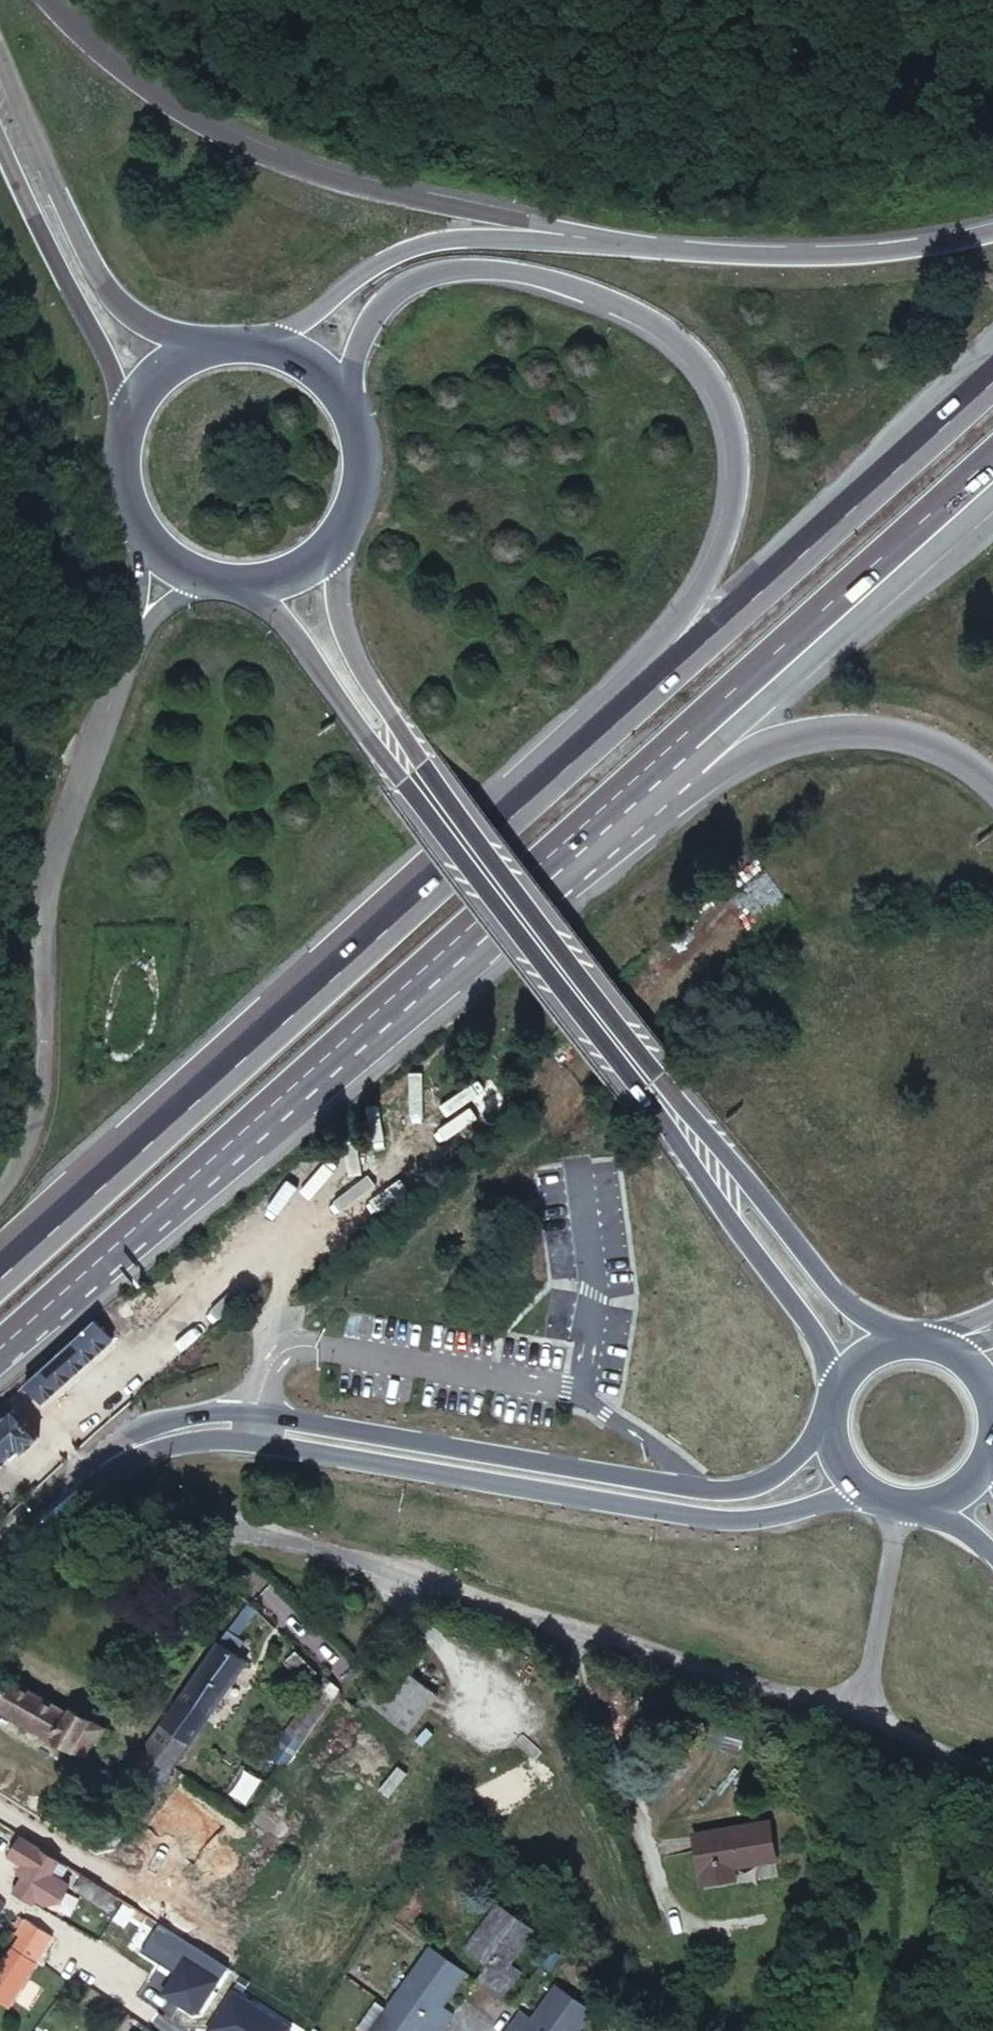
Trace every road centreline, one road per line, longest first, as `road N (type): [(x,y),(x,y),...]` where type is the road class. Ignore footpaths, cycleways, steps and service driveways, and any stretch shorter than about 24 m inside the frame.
road 1 (secondary): [(226,579),(260,599),(315,660),(841,1380)]
road 2 (secondary): [(905,1340),(837,1296),(355,655),(334,585),(336,528)]
road 3 (trunk): [(344,407),(364,320),(405,281),(450,268),(522,273),(607,298),(644,316),(711,376),(727,414),(735,475),(714,566),(582,744)]
road 4 (trunk): [(0,1351),(660,781)]
road 5 (tertiary): [(68,1482),(156,1447),(206,1439),(718,1519),(845,1495),(872,1498)]
road 6 (tertiary): [(828,1417),(779,1473),(751,1486),(608,1473),(210,1410),(129,1427),(68,1482)]
road 7 (trunk): [(582,744),(0,1274)]
road 8 (unclassified): [(0,1195),(35,1126),(48,1043),(44,918),(59,834),(167,560)]
road 9 (trunk): [(646,245),(289,165),(142,87),(45,0)]
road 10 (unclassified): [(803,1703),(196,1508)]
road 11 (trunk): [(992,382),(582,744)]
road 12 (trunk): [(660,781),(739,686),(992,459)]
road 13 (trunk): [(646,245),(438,235),(364,266),(283,328),(252,342)]
road 14 (secondary): [(222,342),(160,329),(104,291),(0,67)]
road 15 (trunk): [(660,781),(807,732),(848,729),(926,740),(992,785)]
road 16 (trunk): [(992,232),(831,254),(646,245)]
road 17 (secondary): [(0,150),(89,330),(123,425)]
road 18 (unclassified): [(897,1508),(862,1681)]
road 19 (secondary): [(123,425),(120,483),(129,511),(167,560)]
road 20 (secondary): [(222,342),(162,367),(123,425)]
road 21 (secondary): [(226,579),(266,576),(306,558),(336,528)]
road 22 (secondary): [(336,528),(357,457),(344,407)]

